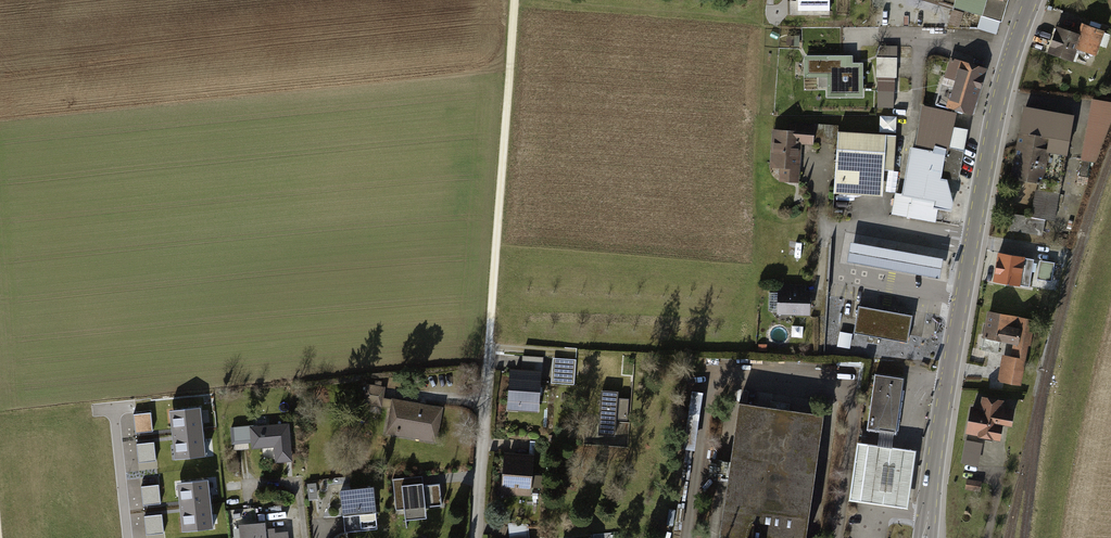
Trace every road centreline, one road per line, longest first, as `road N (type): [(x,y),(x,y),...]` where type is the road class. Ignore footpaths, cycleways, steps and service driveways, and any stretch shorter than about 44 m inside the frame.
road 1 (secondary): [(925,537),(981,187),(1032,0)]
road 2 (track): [(489,340),(517,0)]
road 3 (residential): [(475,537),(489,340)]
road 4 (residential): [(126,537),(113,412)]

